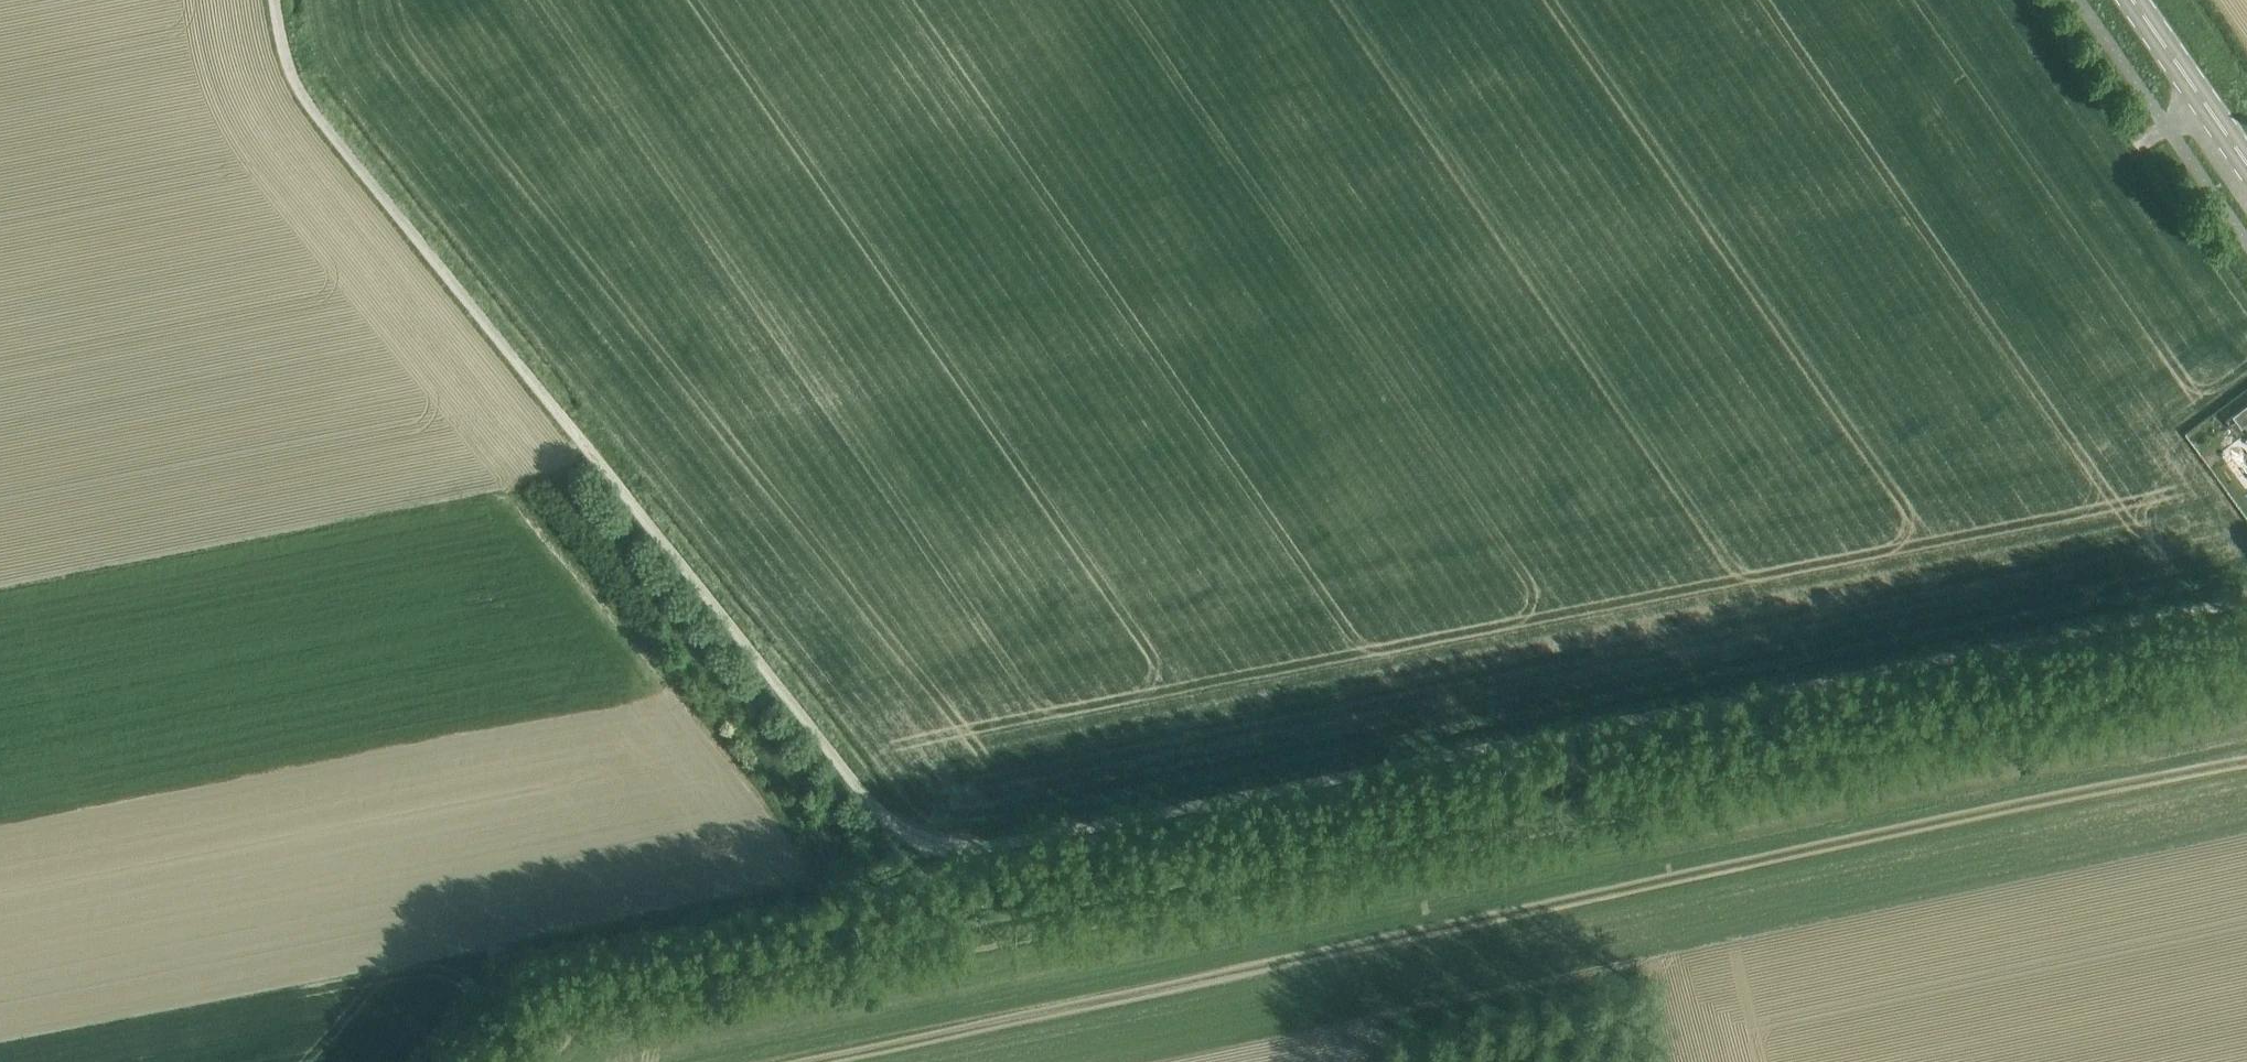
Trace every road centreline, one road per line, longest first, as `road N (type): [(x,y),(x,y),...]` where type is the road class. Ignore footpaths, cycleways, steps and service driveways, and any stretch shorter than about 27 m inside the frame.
road 1 (unclassified): [(2246,601),(991,849),(925,851),(898,836),(329,133),(296,88),(273,0)]
road 2 (secondary): [(2246,166),(2132,0)]

